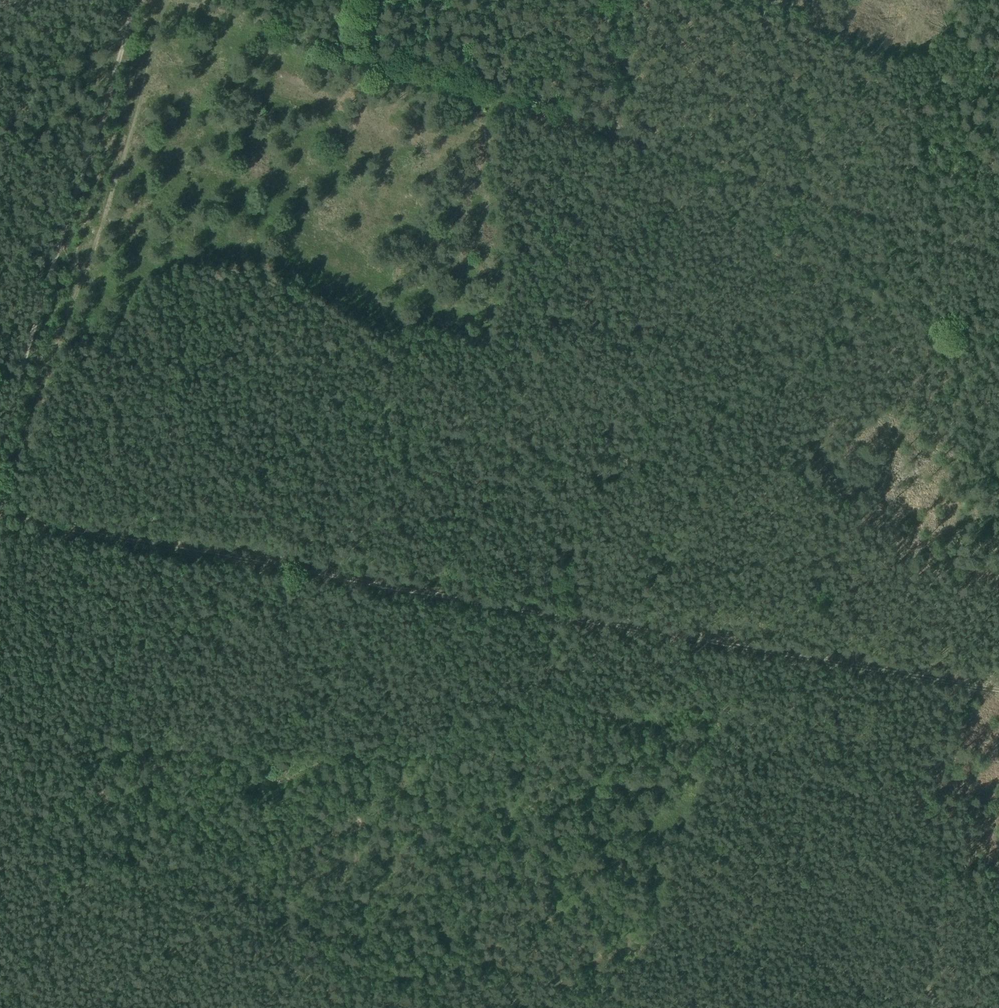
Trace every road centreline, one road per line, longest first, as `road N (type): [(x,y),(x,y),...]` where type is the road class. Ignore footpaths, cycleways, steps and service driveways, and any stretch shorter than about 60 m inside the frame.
road 1 (track): [(998,693),(0,529)]
road 2 (track): [(0,438),(133,0)]

